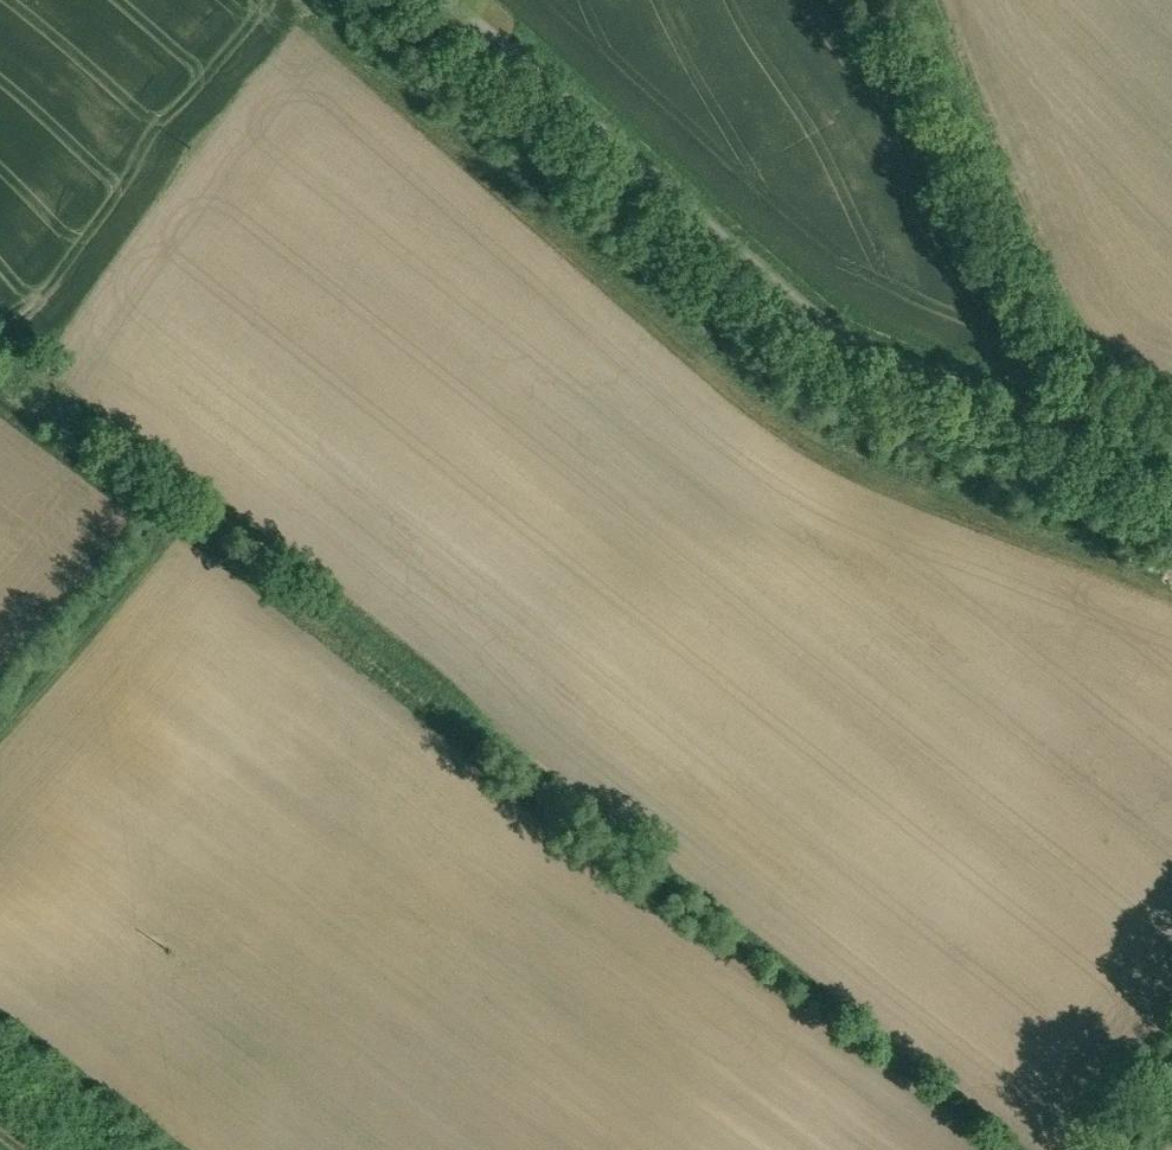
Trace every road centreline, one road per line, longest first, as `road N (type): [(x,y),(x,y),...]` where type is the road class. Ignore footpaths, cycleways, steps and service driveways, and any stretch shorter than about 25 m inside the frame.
road 1 (unclassified): [(1171,462),(911,349),(678,181),(471,0)]

